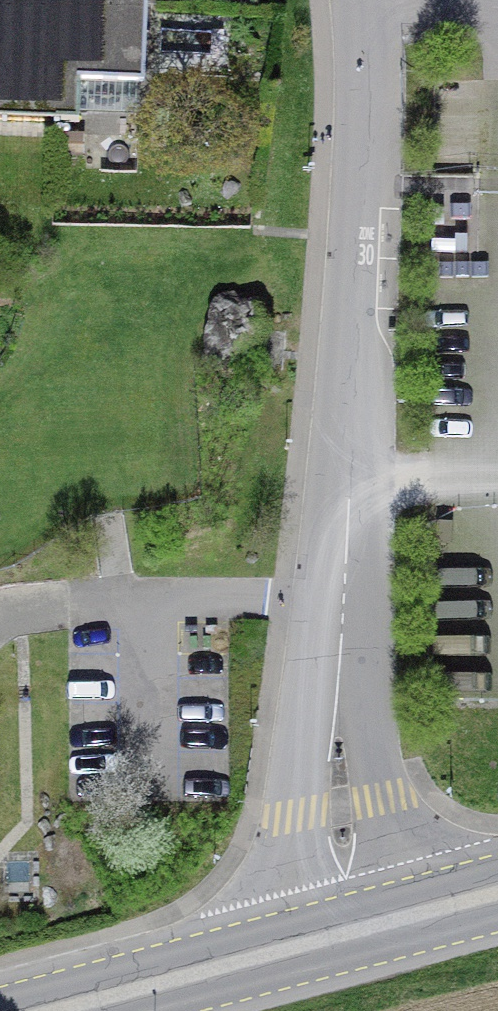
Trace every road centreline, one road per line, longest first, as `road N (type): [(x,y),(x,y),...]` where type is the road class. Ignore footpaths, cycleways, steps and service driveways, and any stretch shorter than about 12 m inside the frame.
road 1 (residential): [(373,9),(337,696),(353,932)]
road 2 (secondary): [(353,932),(30,1010)]
road 3 (secondary): [(497,892),(353,932)]

